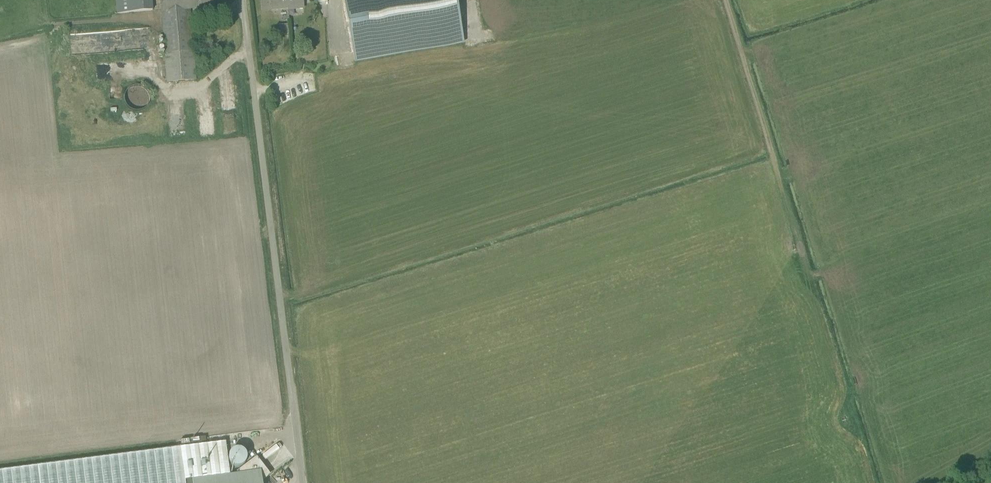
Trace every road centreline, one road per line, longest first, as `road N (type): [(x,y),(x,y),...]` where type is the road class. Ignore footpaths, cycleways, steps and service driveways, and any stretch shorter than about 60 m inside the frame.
road 1 (unclassified): [(307,482),(244,0)]
road 2 (track): [(844,405),(721,0)]

